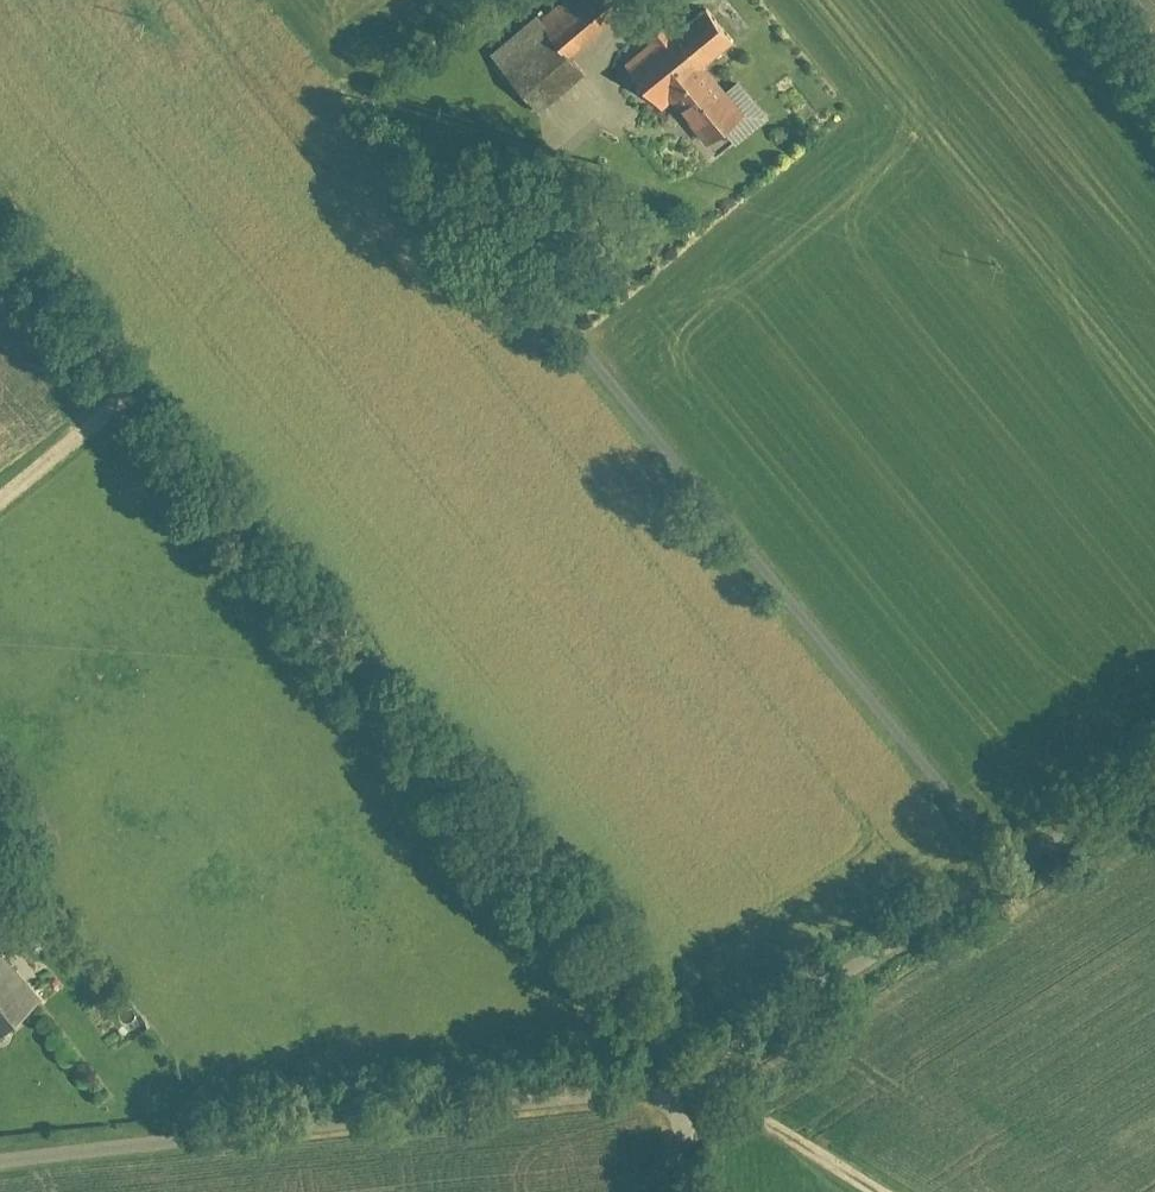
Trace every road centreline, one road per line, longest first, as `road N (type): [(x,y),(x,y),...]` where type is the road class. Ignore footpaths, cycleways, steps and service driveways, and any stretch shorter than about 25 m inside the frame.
road 1 (residential): [(675,1087),(0,242)]
road 2 (track): [(1008,864),(560,325),(544,245),(625,58)]
road 3 (residential): [(675,1087),(0,1162)]
road 4 (residential): [(1154,772),(675,1087)]
road 5 (track): [(885,1191),(746,1111),(675,1087)]
road 6 (track): [(124,397),(0,505)]

